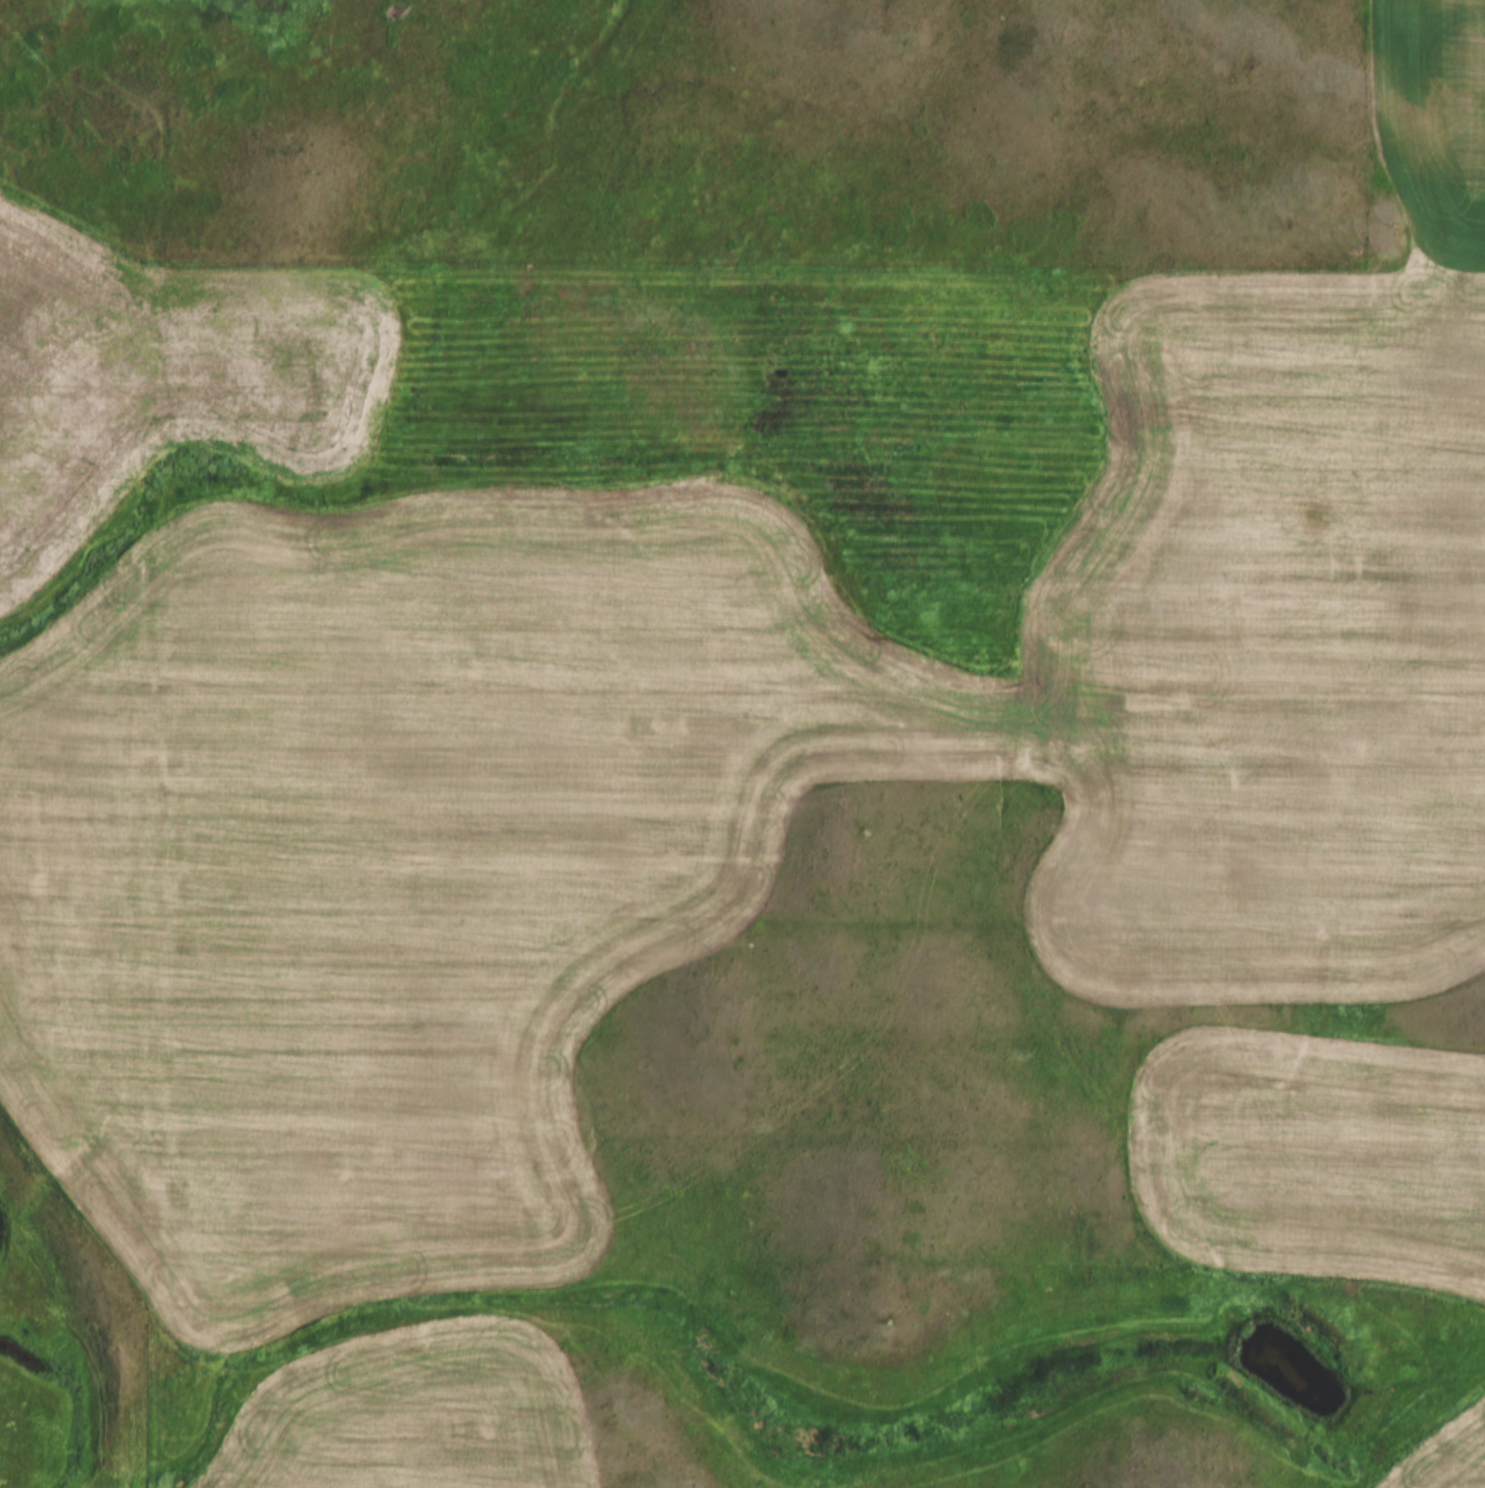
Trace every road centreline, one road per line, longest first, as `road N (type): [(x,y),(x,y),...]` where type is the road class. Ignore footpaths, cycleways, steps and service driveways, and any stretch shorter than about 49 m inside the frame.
road 1 (track): [(0,17),(70,90),(119,169),(158,261)]

